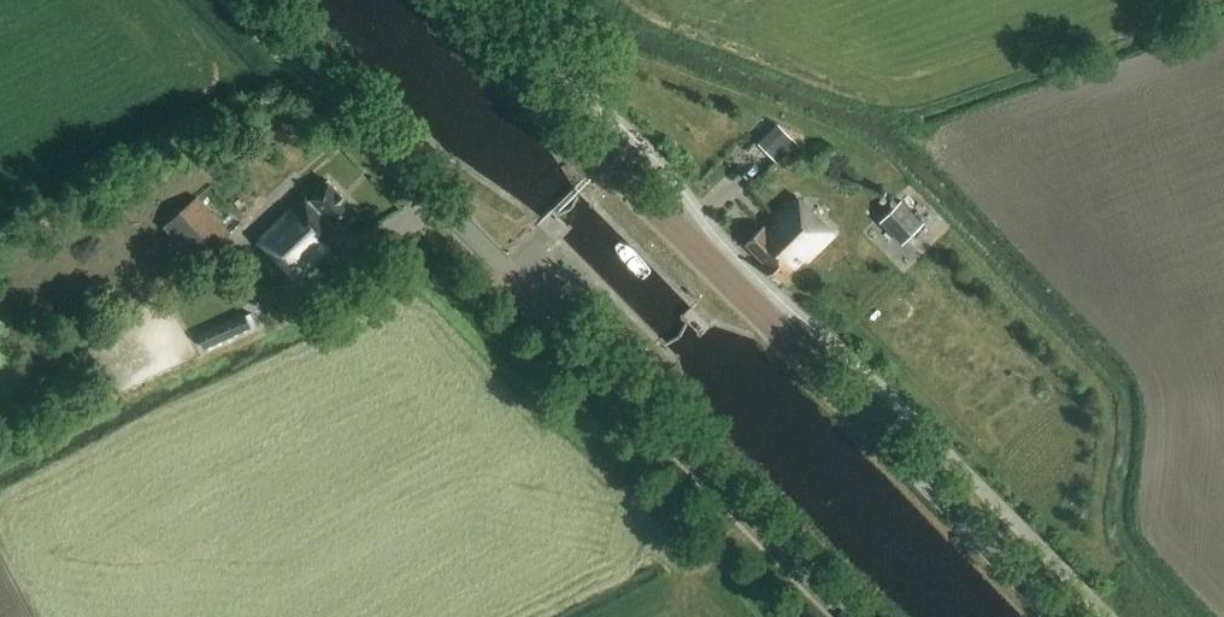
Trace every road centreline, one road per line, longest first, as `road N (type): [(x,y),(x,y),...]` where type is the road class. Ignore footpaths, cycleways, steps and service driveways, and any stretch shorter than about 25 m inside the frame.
road 1 (unclassified): [(852,616),(237,0)]
road 2 (secondary): [(1062,616),(449,0)]

